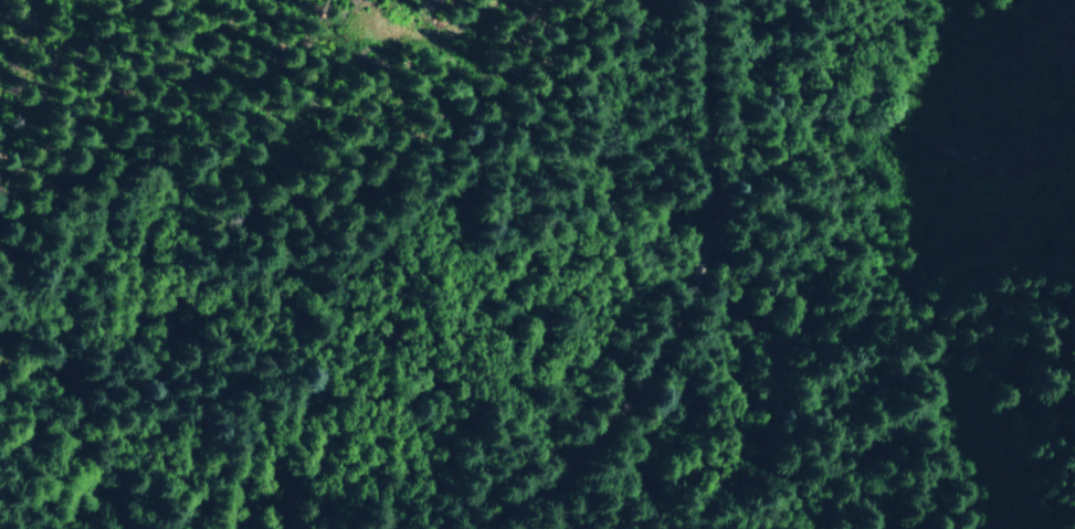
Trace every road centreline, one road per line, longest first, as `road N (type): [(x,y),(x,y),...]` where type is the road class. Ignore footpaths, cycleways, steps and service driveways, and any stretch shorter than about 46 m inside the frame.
road 1 (track): [(636,528),(687,483),(773,298),(772,41),(755,0)]

